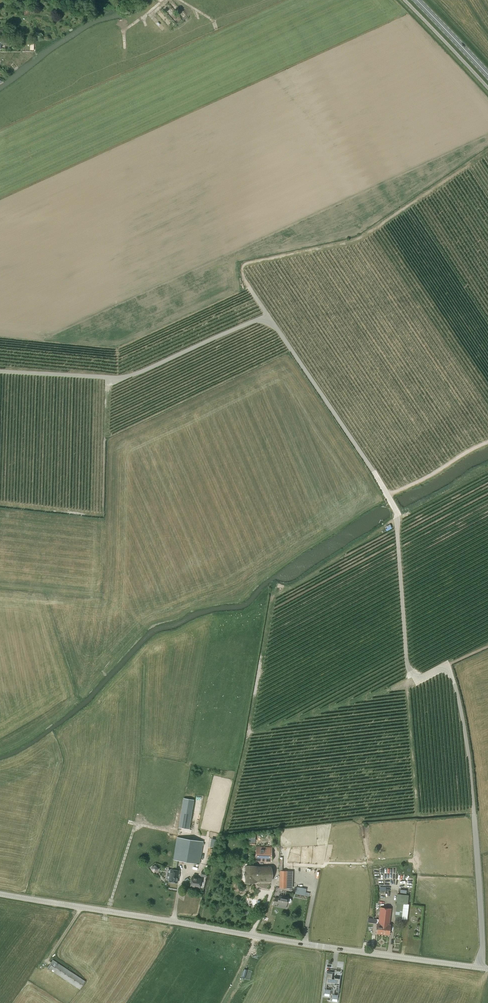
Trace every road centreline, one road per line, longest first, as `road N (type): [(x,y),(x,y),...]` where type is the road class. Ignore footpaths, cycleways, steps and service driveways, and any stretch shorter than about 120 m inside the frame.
road 1 (track): [(250,734),(409,683),(398,516),(268,317),(119,377),(0,371)]
road 2 (tertiary): [(487,968),(0,894)]
road 3 (track): [(409,683),(438,669),(451,675),(457,691),(473,806),(481,968)]
road 4 (track): [(363,952),(373,887),(362,829)]
road 5 (track): [(411,859),(292,864)]

